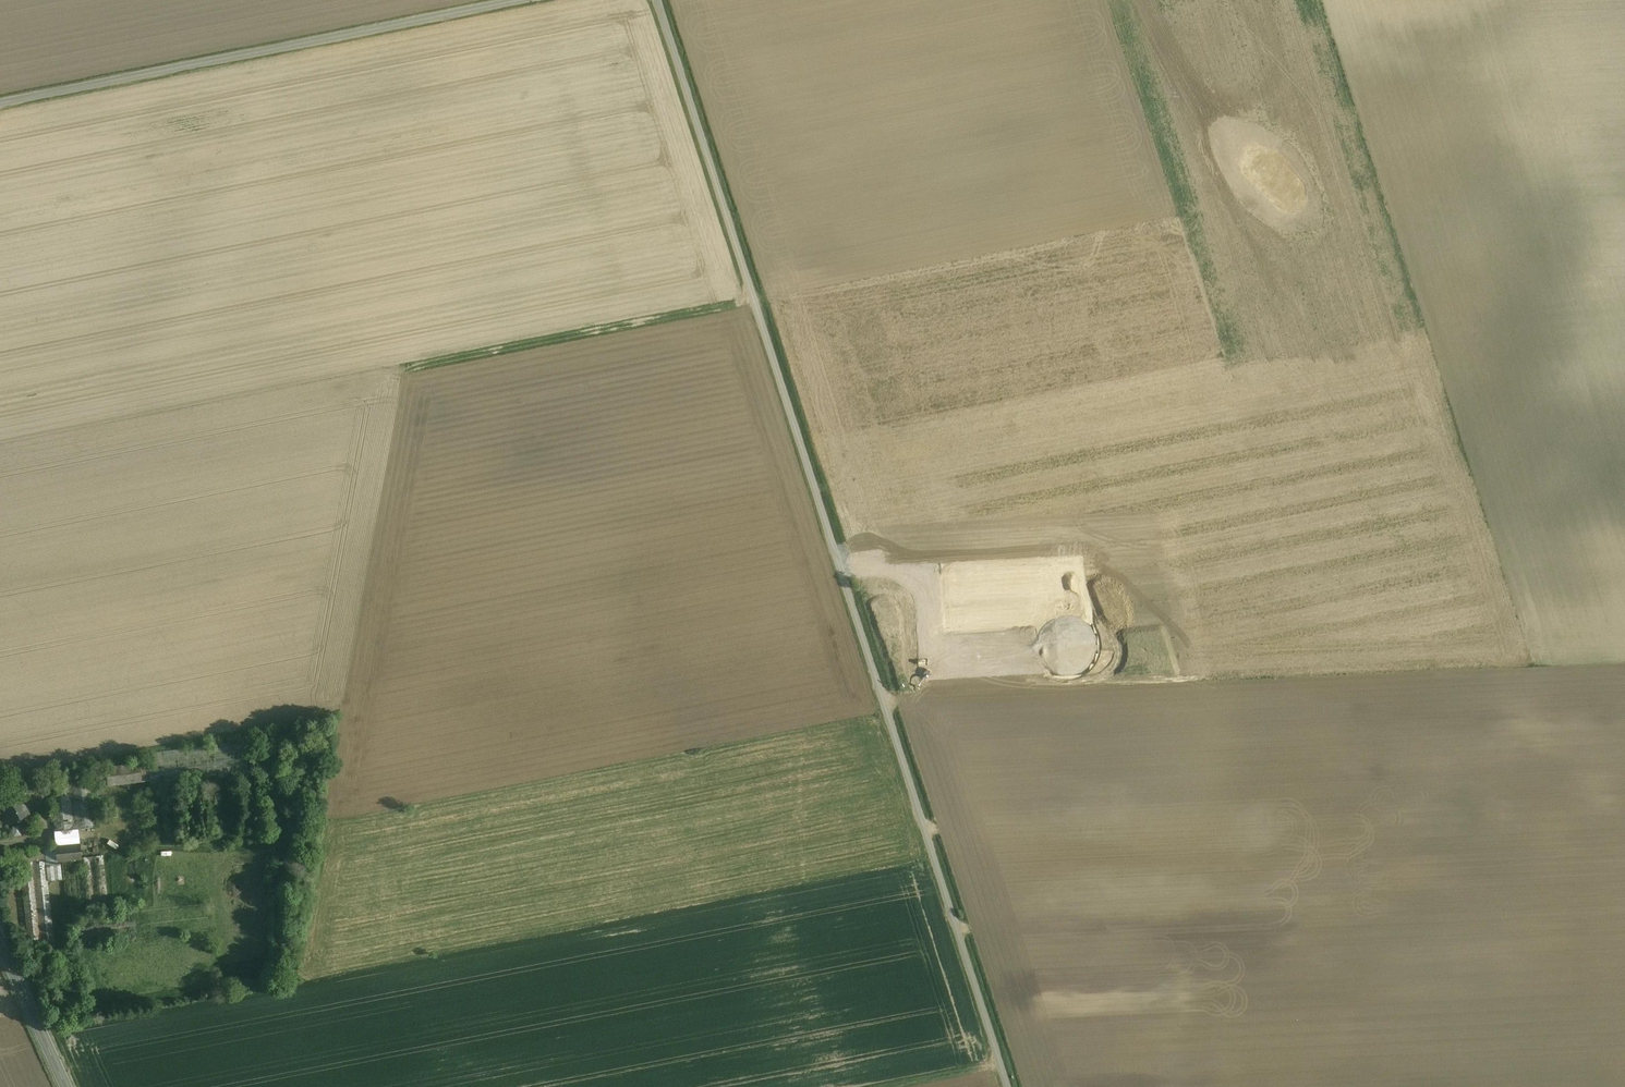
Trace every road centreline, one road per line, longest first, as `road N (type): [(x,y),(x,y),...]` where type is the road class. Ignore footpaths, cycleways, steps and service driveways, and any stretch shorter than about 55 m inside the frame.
road 1 (unclassified): [(1008,1086),(658,0)]
road 2 (unclassified): [(522,0),(0,103)]
road 3 (track): [(841,569),(886,572),(1040,624)]
road 4 (secondary): [(0,942),(66,1086)]

